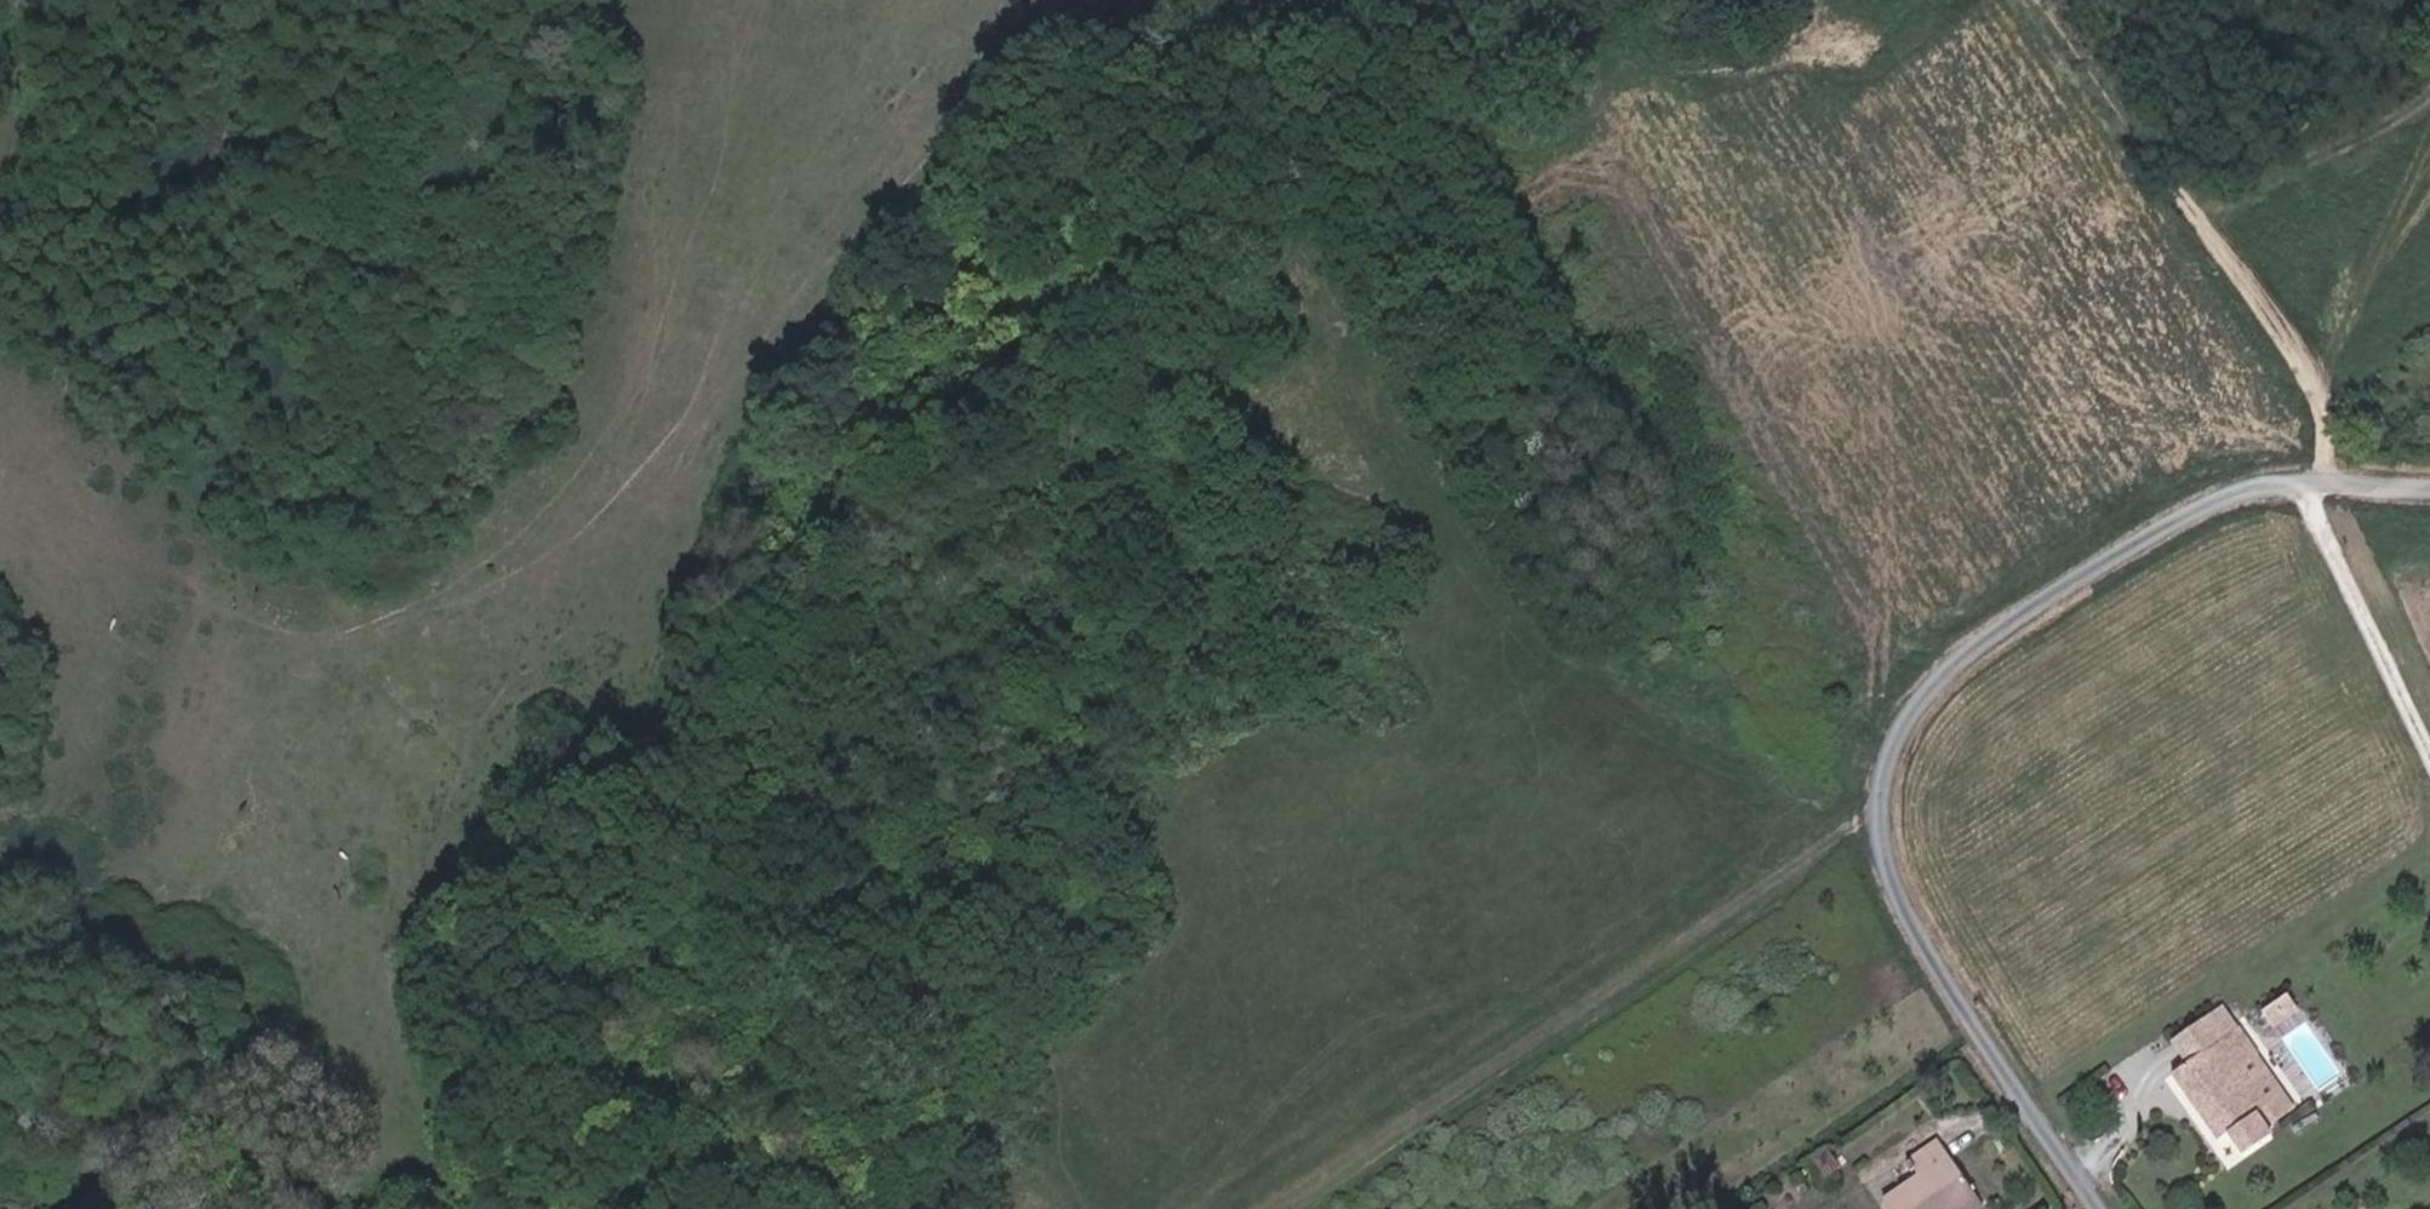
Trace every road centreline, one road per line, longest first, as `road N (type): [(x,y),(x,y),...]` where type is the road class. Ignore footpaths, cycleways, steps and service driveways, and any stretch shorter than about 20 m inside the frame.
road 1 (unclassified): [(2104,1208),(1928,947),(1898,879),(1886,796),(1910,726),(1953,669),(2222,503),(2290,483),(2429,489)]

